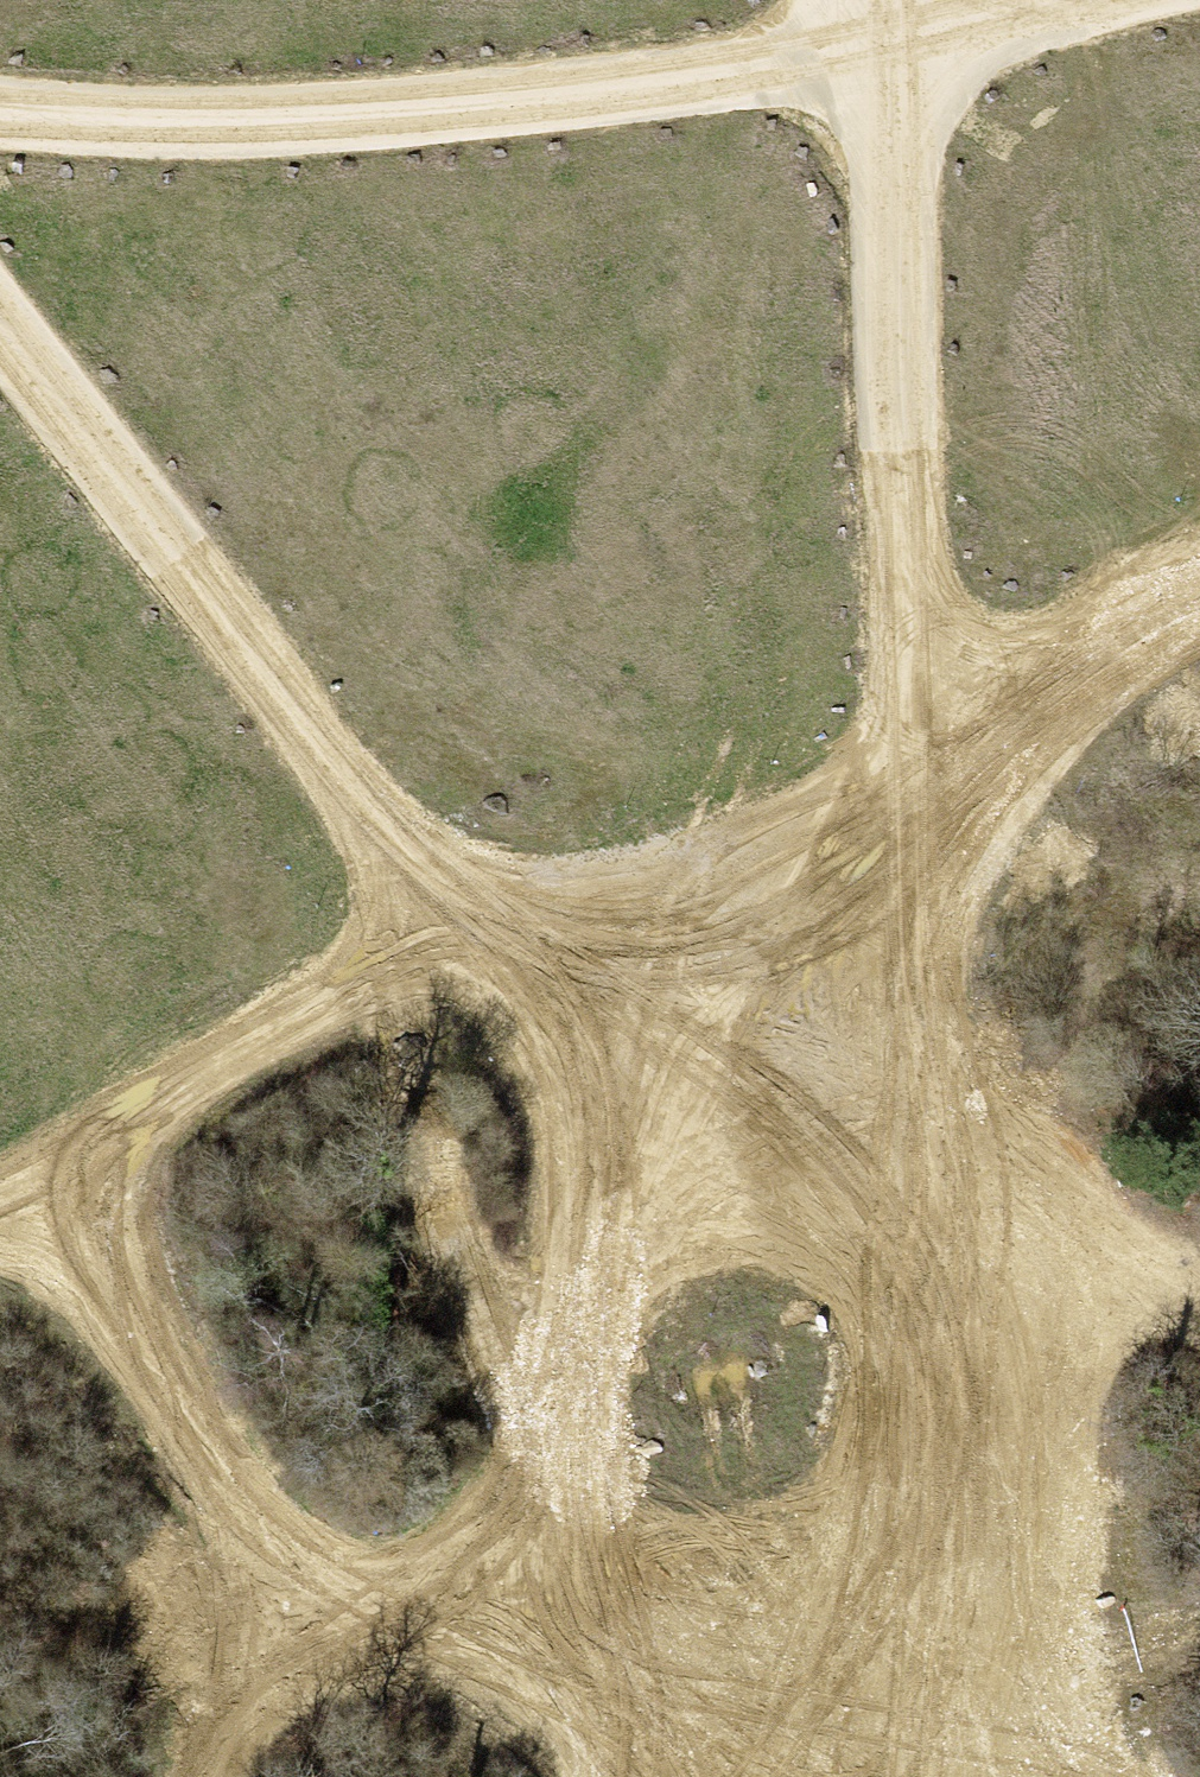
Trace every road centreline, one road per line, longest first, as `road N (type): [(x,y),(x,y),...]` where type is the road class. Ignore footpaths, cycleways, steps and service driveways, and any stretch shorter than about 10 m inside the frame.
road 1 (track): [(1086,0),(625,85),(287,125),(0,114)]
road 2 (track): [(915,817),(950,1448),(910,1743)]
road 3 (track): [(915,817),(895,354),(895,0)]
road 4 (track): [(0,302),(242,628),(469,958)]
road 5 (track): [(469,958),(609,1176),(516,1663)]
road 6 (track): [(516,1663),(305,1603),(230,1498),(50,1181)]
road 7 (track): [(609,1176),(931,1134),(1199,1310)]
road 8 (track): [(469,958),(283,1040),(0,1204)]
road 9 (track): [(469,958),(715,912),(915,817)]
road 10 (track): [(516,1663),(910,1743)]
road 11 (track): [(1199,609),(1106,643),(915,817)]
road 12 (track): [(198,1776),(305,1603)]

